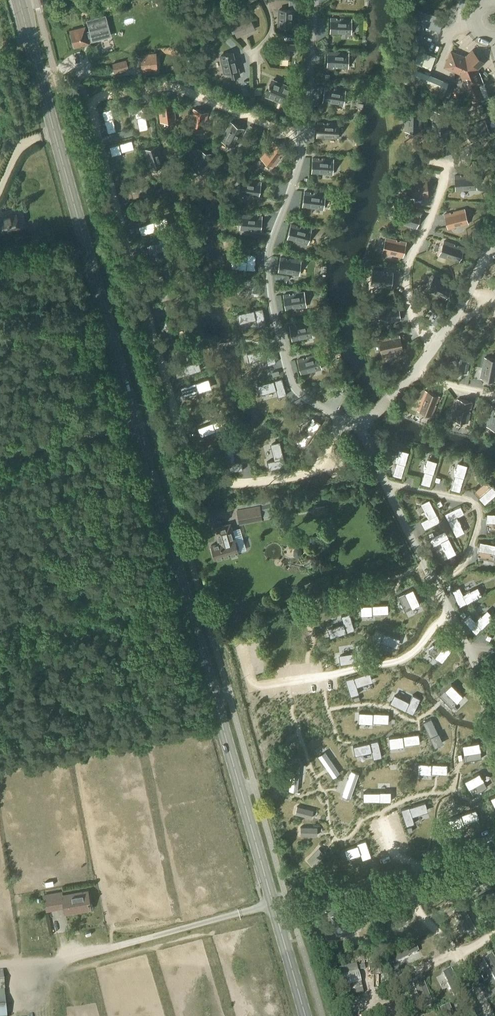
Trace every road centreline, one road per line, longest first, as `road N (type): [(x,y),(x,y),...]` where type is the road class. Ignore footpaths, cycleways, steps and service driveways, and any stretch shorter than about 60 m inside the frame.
road 1 (primary): [(305,1015),(19,0)]
road 2 (track): [(345,423),(312,473),(240,487),(207,477),(185,456),(90,102),(174,87),(306,136)]
road 3 (track): [(273,905),(57,964),(0,966)]
road 4 (track): [(435,347),(414,323),(406,272),(444,181),(432,160)]
road 5 (track): [(375,990),(454,953),(489,1015)]
road 6 (track): [(134,419),(16,449)]

